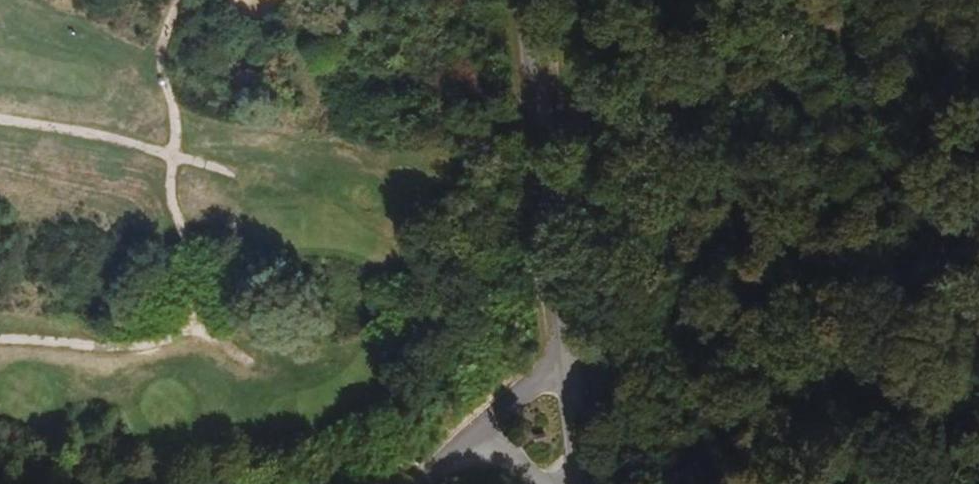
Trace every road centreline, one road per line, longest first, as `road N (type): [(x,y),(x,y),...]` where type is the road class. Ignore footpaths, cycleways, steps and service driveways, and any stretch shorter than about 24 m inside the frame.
road 1 (unclassified): [(521,0),(572,483)]

